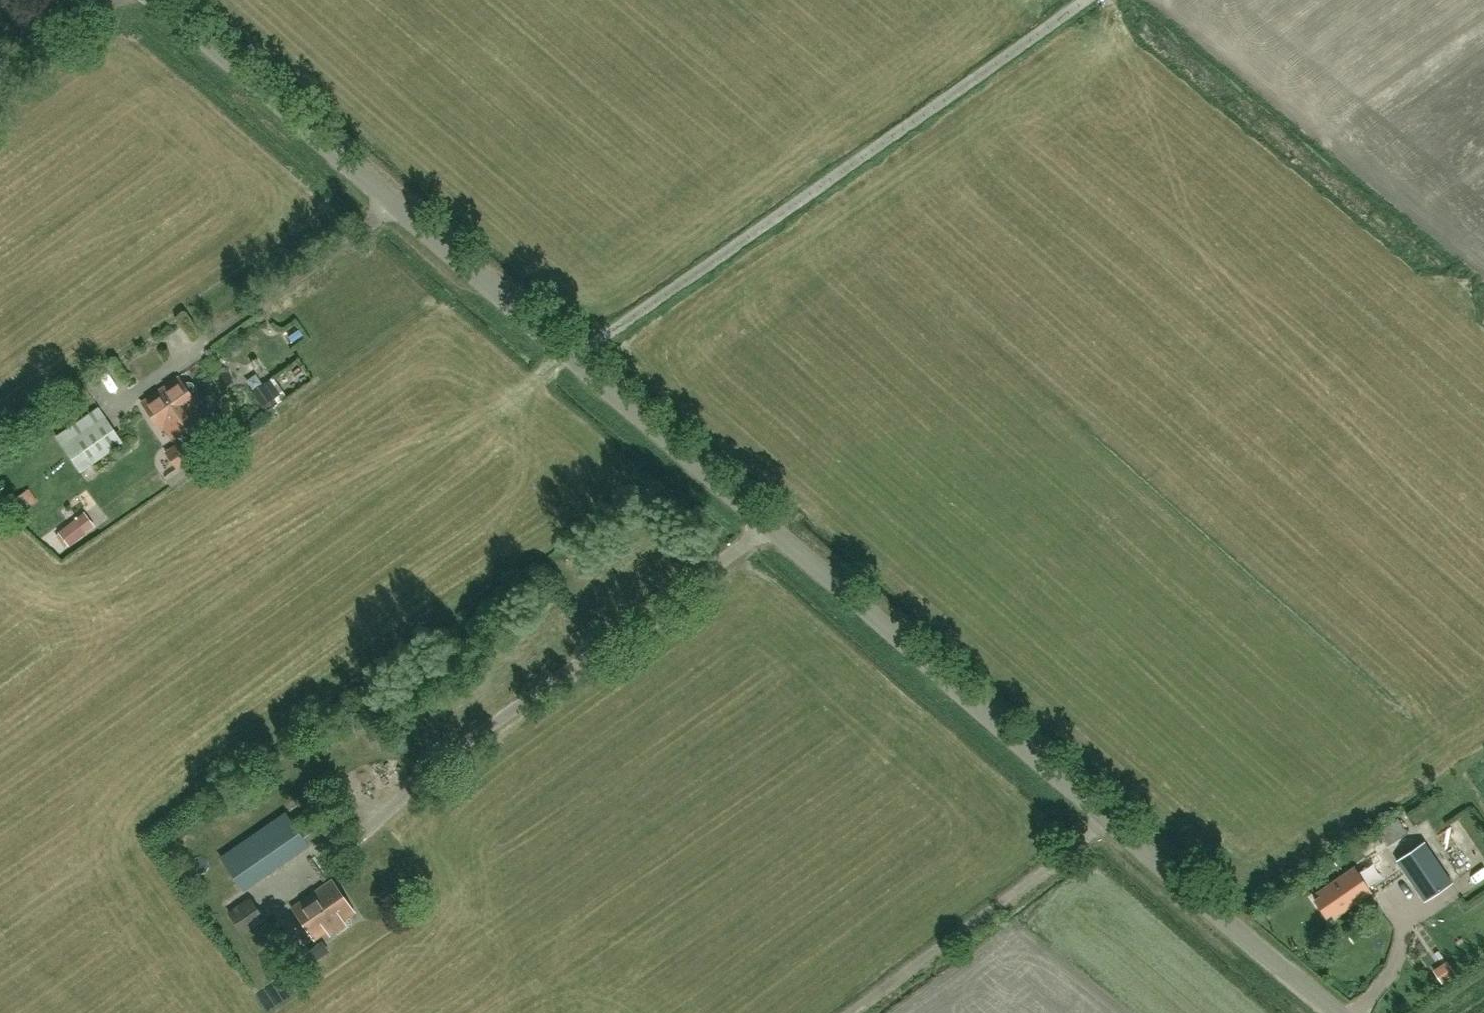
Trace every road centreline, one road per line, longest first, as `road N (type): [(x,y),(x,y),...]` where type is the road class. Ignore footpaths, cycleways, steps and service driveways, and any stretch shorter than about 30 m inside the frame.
road 1 (unclassified): [(1336,1012),(155,0)]
road 2 (track): [(570,358),(1083,0)]

